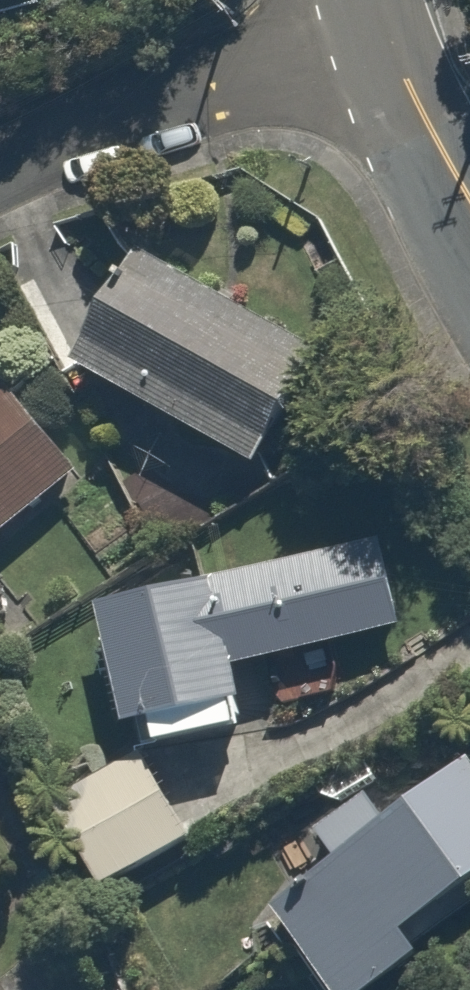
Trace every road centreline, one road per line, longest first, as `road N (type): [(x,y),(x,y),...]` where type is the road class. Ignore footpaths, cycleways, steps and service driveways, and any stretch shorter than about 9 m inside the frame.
road 1 (residential): [(378,26),(257,65),(0,175)]
road 2 (tertiary): [(378,26),(427,154),(469,230)]

